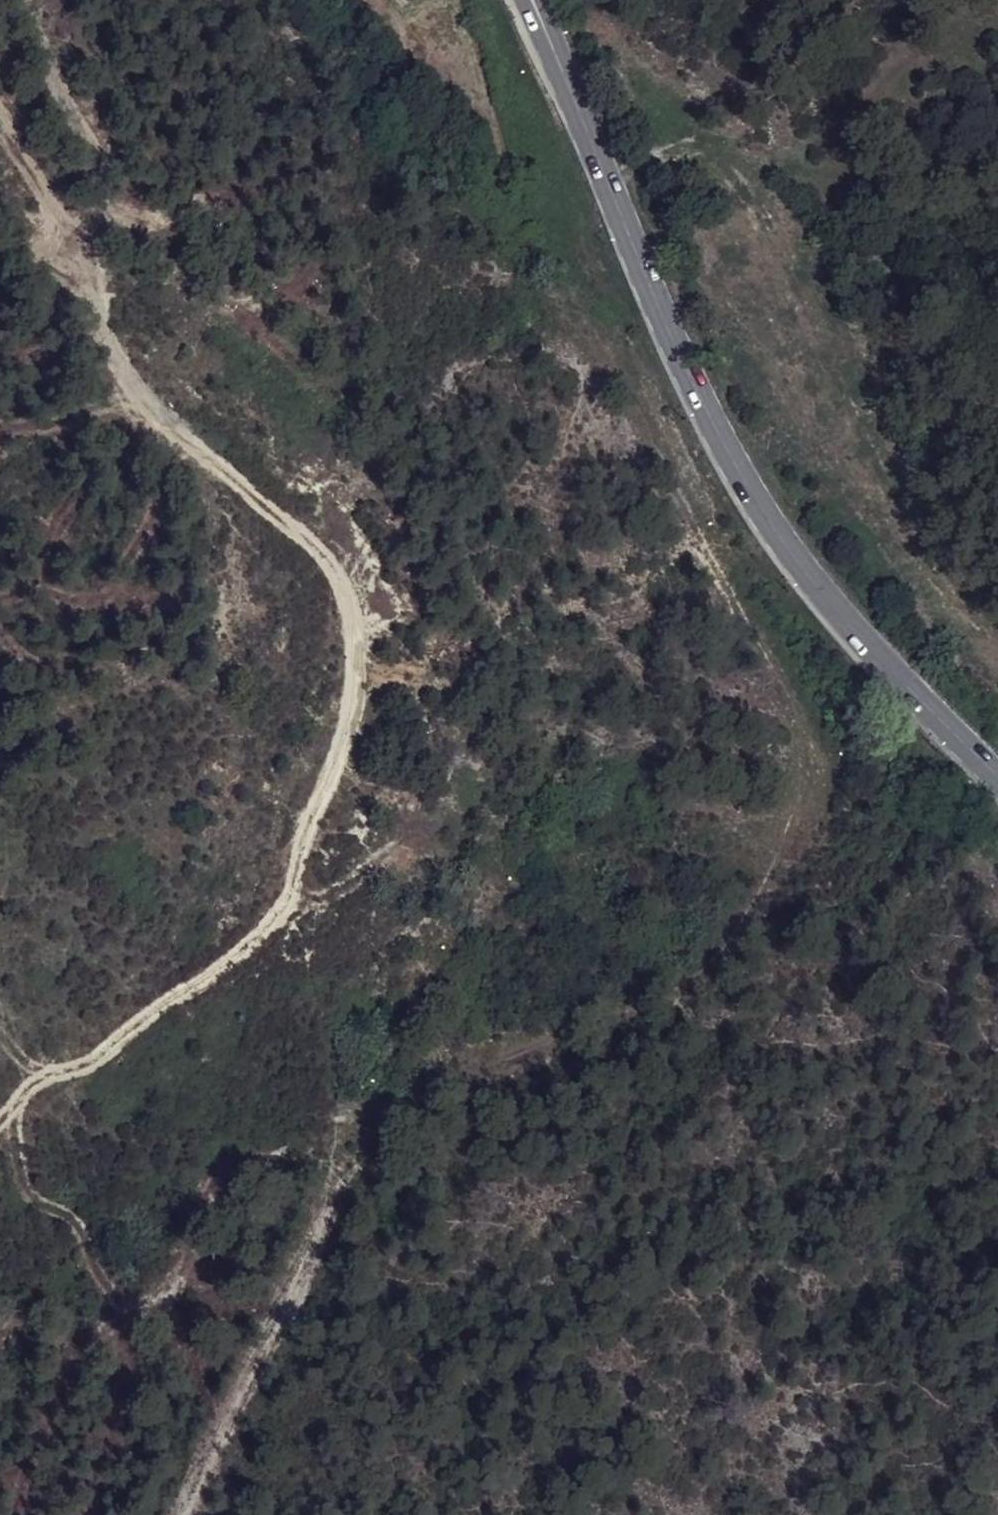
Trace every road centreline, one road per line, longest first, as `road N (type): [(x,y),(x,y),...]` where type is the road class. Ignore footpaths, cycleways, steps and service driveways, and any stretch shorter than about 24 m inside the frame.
road 1 (secondary): [(531,0),(751,482),(848,613),(997,769)]
road 2 (track): [(349,1117),(338,1188),(184,1514)]

